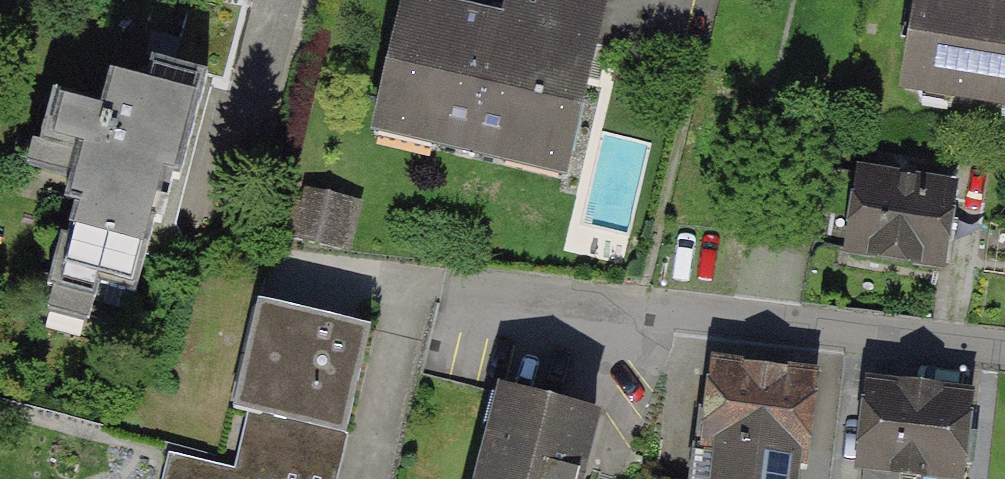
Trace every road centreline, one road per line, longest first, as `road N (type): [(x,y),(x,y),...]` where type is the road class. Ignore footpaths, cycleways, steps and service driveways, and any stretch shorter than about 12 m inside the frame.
road 1 (residential): [(1004,359),(337,283)]

